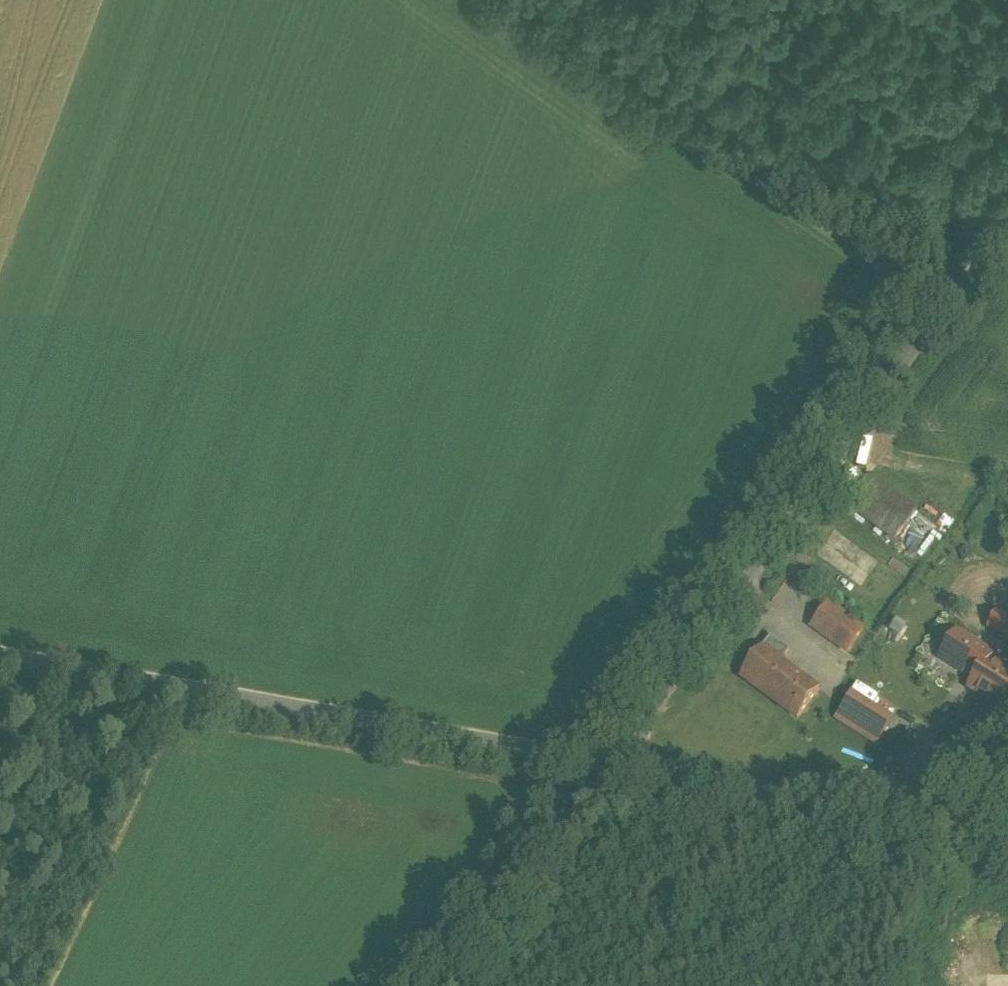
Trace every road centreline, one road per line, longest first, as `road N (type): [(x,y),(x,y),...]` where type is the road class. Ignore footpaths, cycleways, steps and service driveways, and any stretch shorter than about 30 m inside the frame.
road 1 (unclassified): [(613,766),(1007,241)]
road 2 (unclassified): [(0,657),(613,766)]
road 3 (unclassified): [(613,766),(1007,824)]
road 4 (unclassified): [(449,985),(613,766)]

